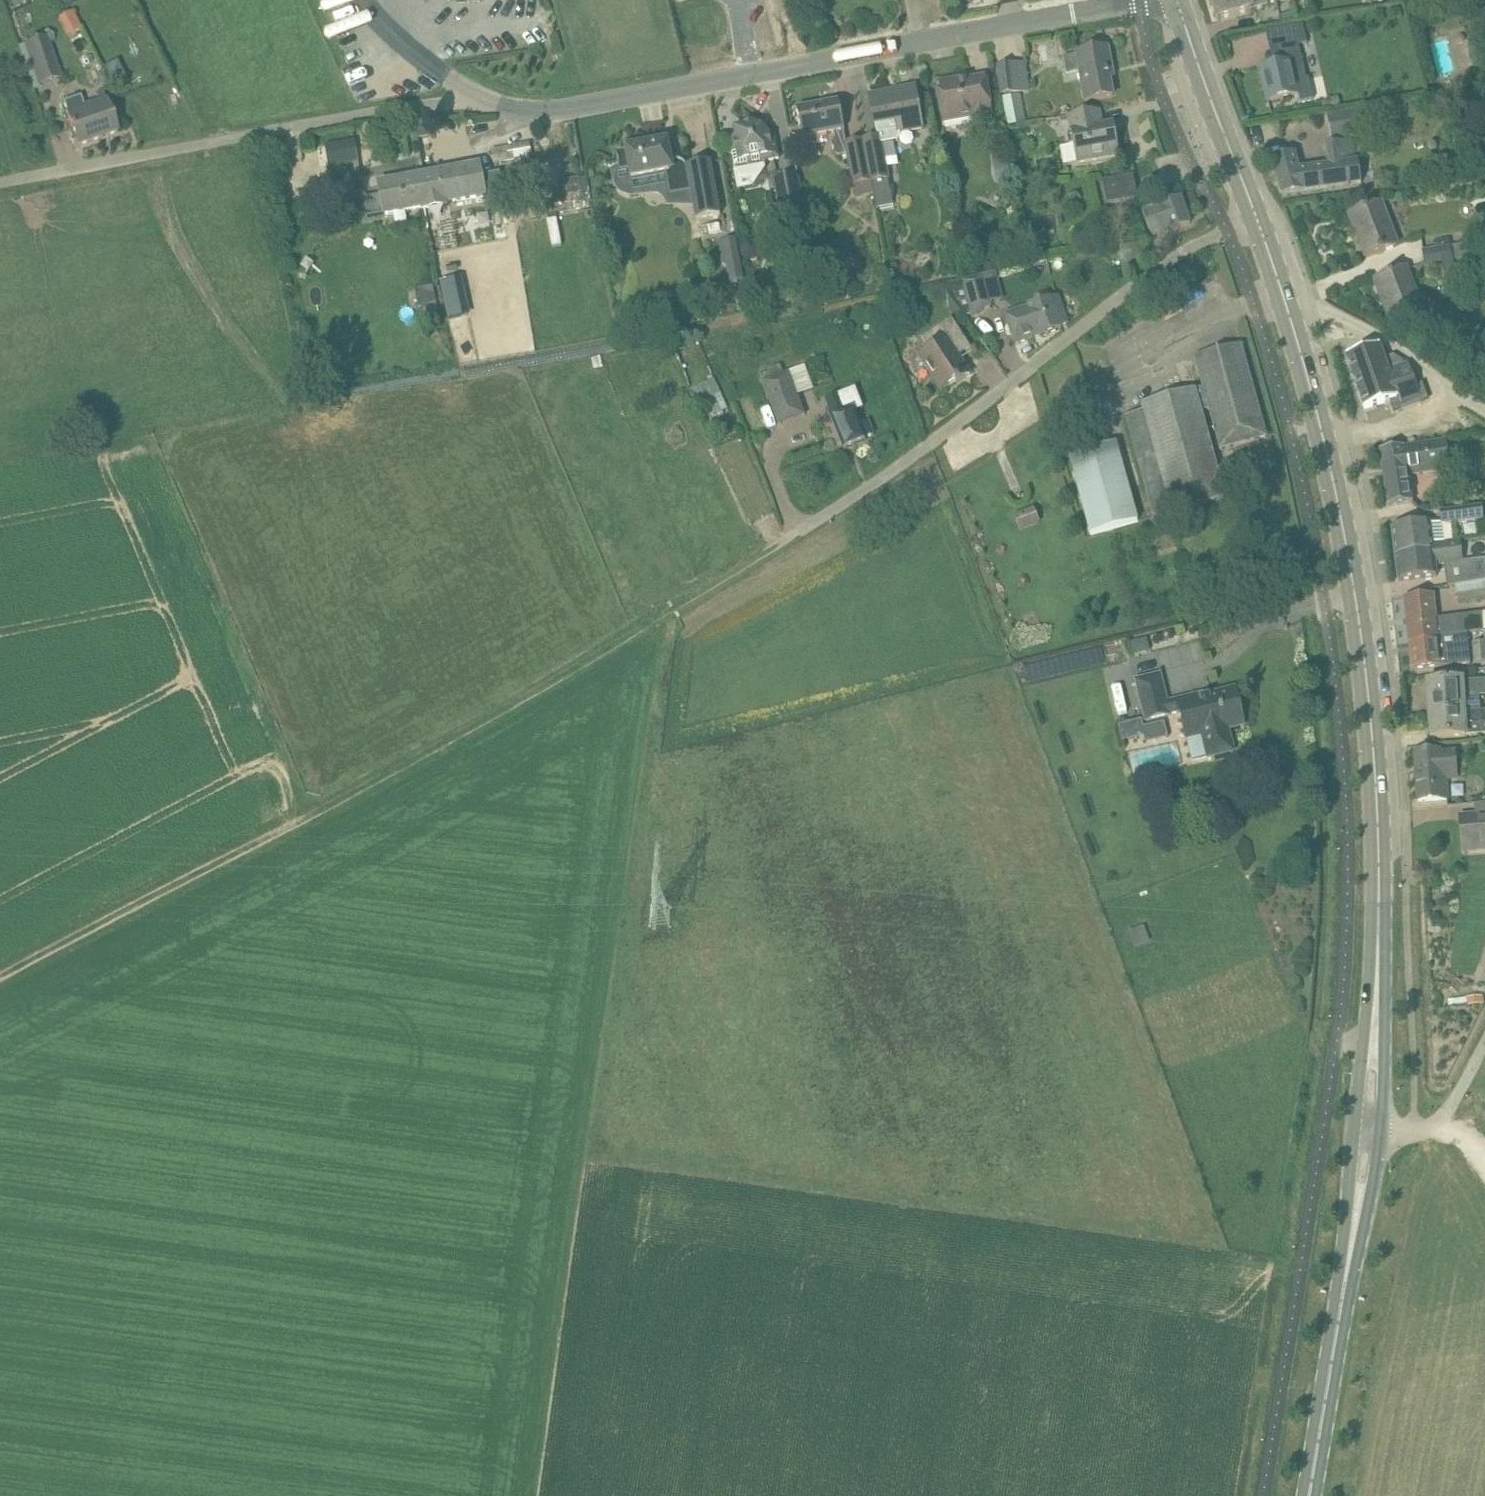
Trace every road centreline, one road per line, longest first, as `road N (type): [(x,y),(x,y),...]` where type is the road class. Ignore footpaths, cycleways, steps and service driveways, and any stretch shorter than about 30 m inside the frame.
road 1 (secondary): [(1309,1495),(1367,1137),(1373,746),(1331,471),(1255,215)]
road 2 (unclassified): [(0,181),(438,101),(540,108),(624,97),(1146,0)]
road 3 (track): [(0,981),(794,539)]
road 4 (unclassified): [(1255,215),(1164,260),(931,450),(794,539)]
road 5 (secondary): [(1255,215),(1177,0)]
road 6 (track): [(1484,407),(1372,331),(1325,309),(1289,309)]
road 7 (track): [(1367,1137),(1430,1128),(1484,1040)]

